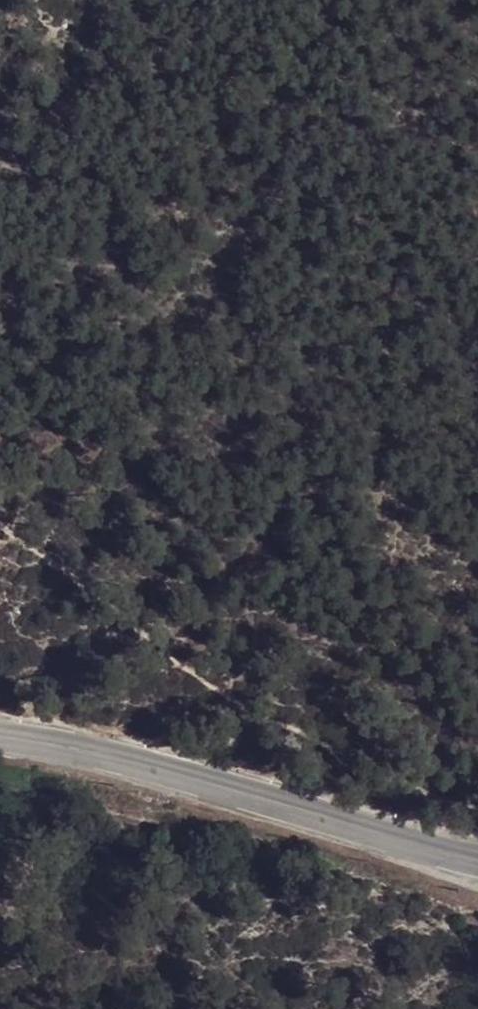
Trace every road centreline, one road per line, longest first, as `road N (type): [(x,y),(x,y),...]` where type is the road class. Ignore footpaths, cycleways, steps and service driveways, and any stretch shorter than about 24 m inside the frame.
road 1 (residential): [(477,861),(124,762),(0,736)]

